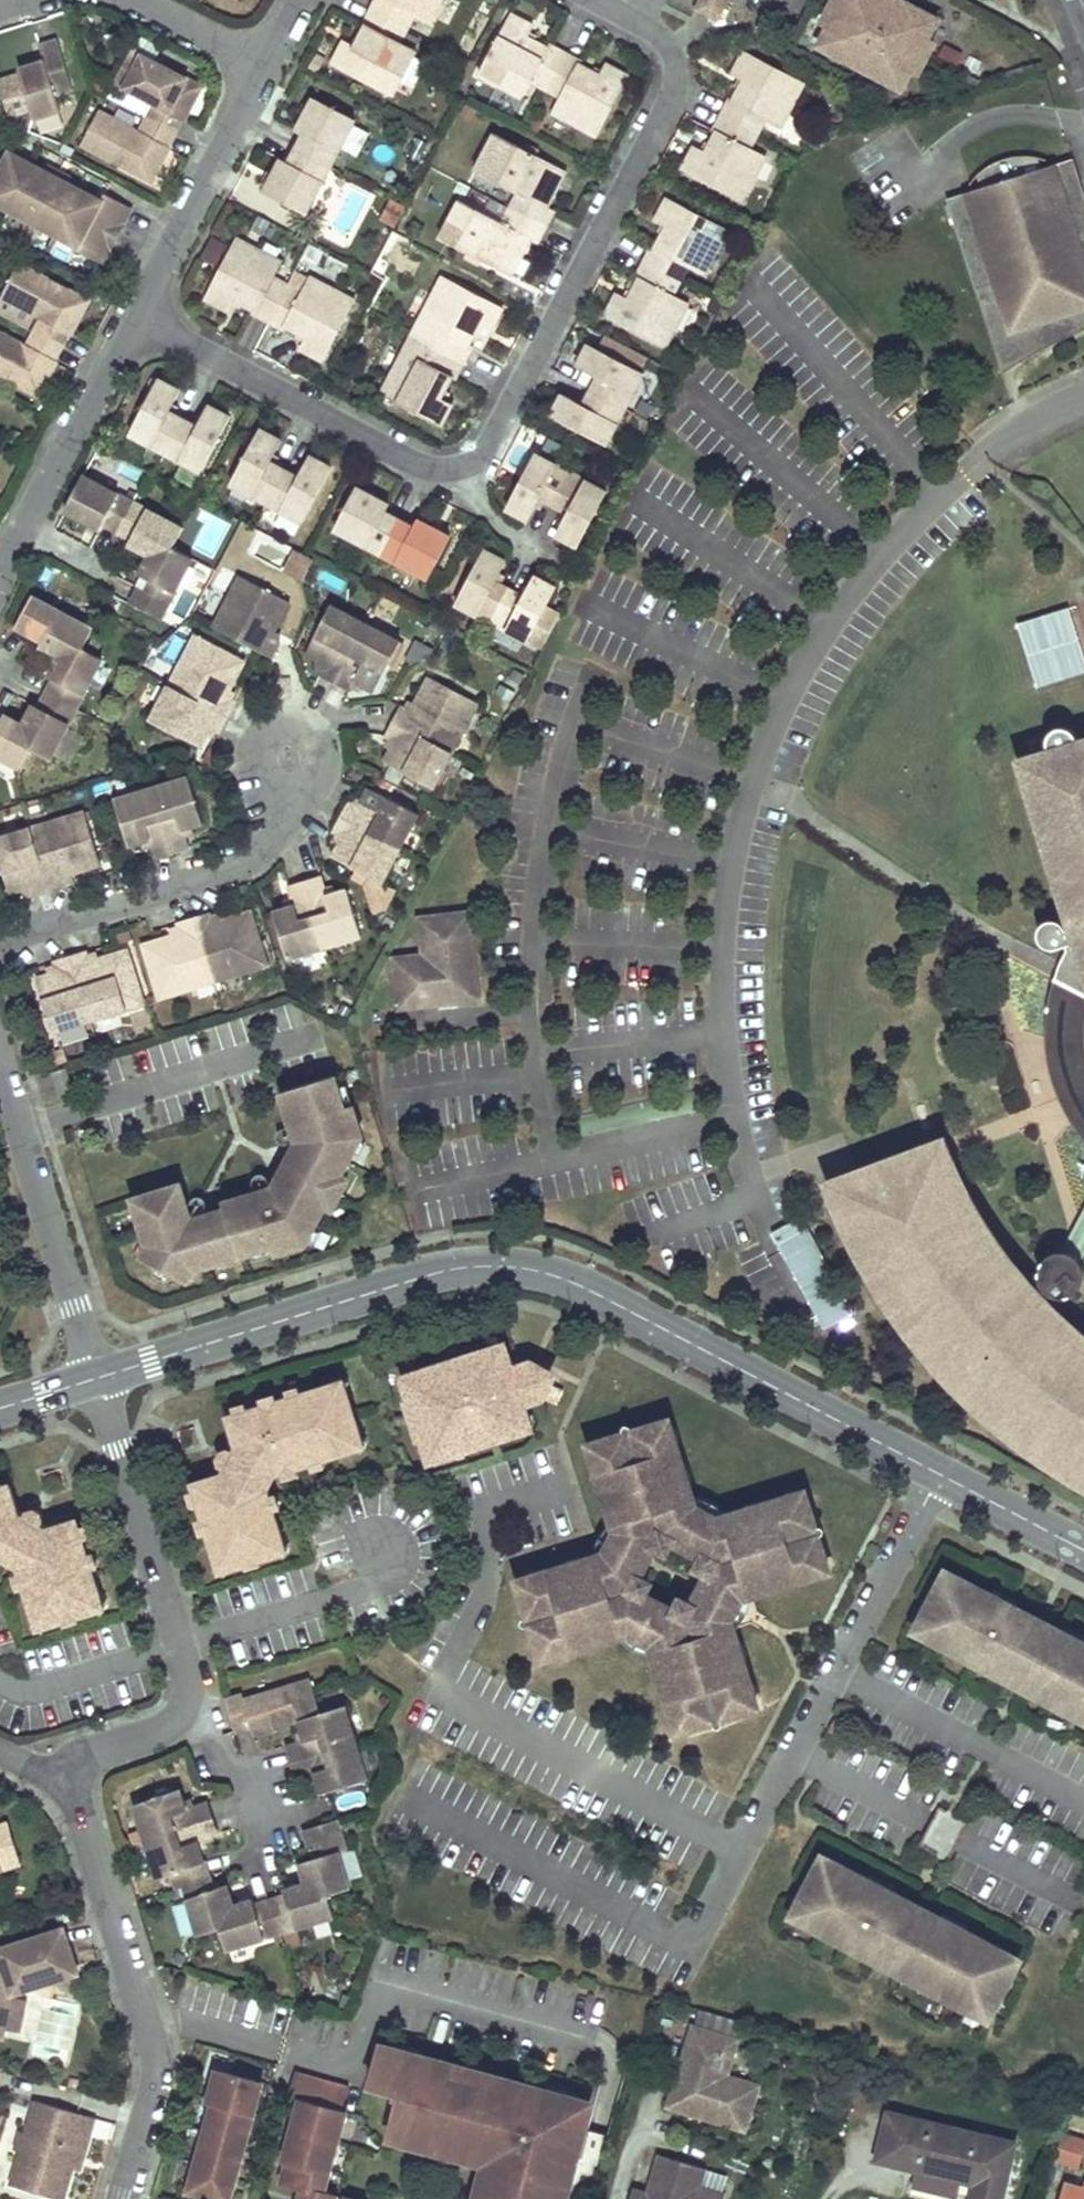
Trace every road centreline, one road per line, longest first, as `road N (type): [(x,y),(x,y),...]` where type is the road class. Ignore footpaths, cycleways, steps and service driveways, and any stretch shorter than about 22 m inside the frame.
road 1 (residential): [(139,316),(420,465),(458,469),(483,450),(673,93),(676,66),(665,42),(603,0)]
road 2 (tertiary): [(95,1377),(433,1266),(523,1260),(604,1292),(940,1474)]
road 3 (residential): [(940,1474),(694,1955)]
road 4 (residential): [(121,2198),(154,2085),(153,2049),(68,1780)]
road 5 (residential): [(181,1712),(189,1685),(181,1648),(95,1377)]
road 6 (residential): [(0,941),(259,854),(283,821),(291,791)]
road 7 (residential): [(95,1377),(0,1067)]
road 8 (residential): [(7,565),(139,316)]
road 9 (residential): [(139,316),(265,66)]
road 10 (residential): [(291,791),(312,781),(323,761),(318,738),(299,723),(277,724),(259,737),(253,758),(270,786)]
road 11 (residential): [(181,1712),(212,1755),(249,1776),(264,1825),(262,1854)]
road 12 (tertiary): [(940,1474),(1083,1550)]
road 13 (residential): [(140,0),(265,66)]
road 14 (residential): [(68,1780),(90,1752),(159,1731),(181,1712)]

